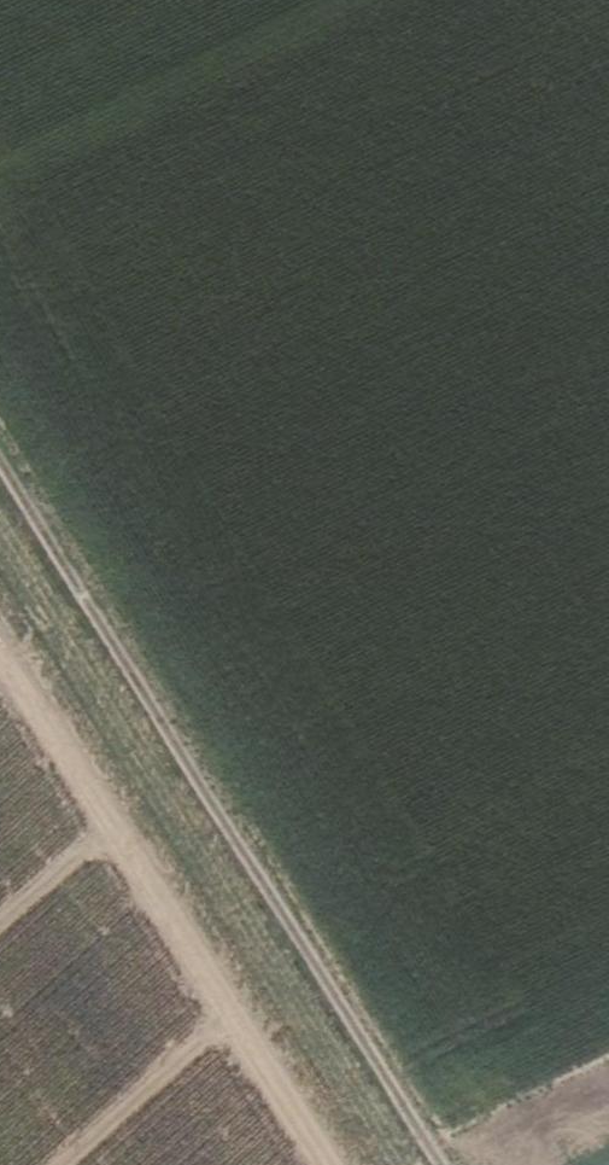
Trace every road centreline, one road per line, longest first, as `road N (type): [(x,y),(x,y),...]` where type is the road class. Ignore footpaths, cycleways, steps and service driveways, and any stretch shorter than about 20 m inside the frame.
road 1 (track): [(448,1164),(0,456)]

